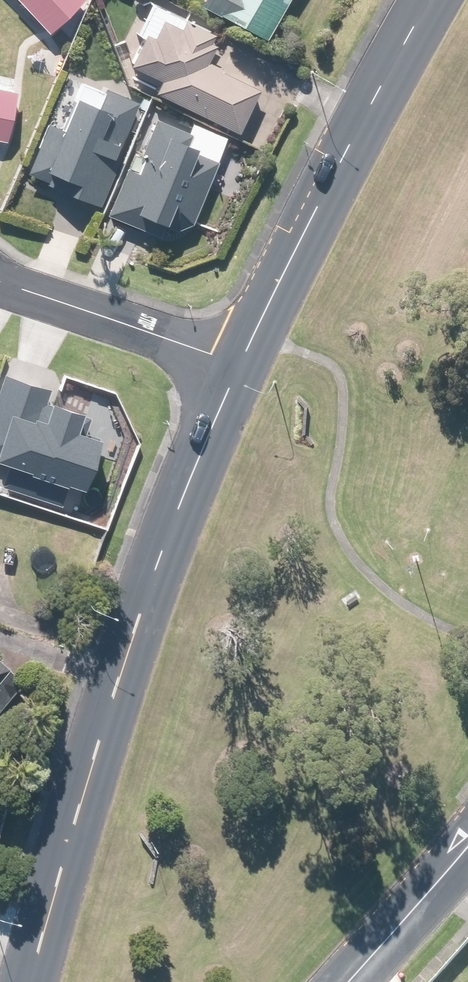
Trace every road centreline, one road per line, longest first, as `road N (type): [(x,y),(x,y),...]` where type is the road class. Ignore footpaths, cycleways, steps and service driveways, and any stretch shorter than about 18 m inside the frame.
road 1 (primary): [(30,981),(116,684),(239,362)]
road 2 (primary): [(239,362),(426,0)]
road 3 (residential): [(0,283),(239,362)]
road 4 (secondary): [(467,839),(341,981)]

